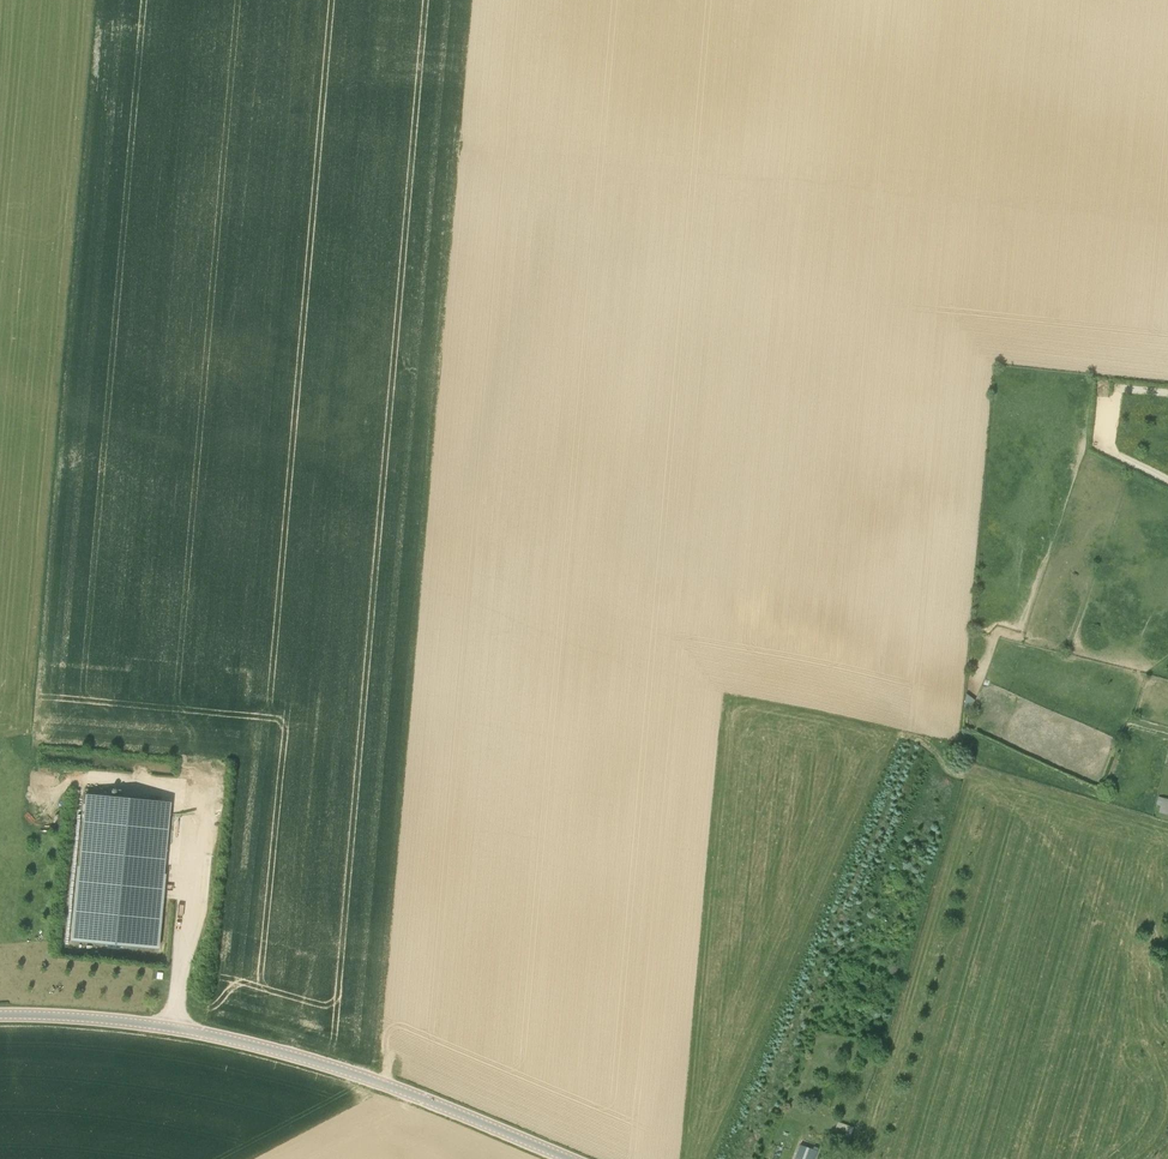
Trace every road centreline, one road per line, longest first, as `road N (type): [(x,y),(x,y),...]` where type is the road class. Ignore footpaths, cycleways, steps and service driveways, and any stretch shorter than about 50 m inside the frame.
road 1 (tertiary): [(0,1015),(155,1025),(286,1053),(571,1158)]

